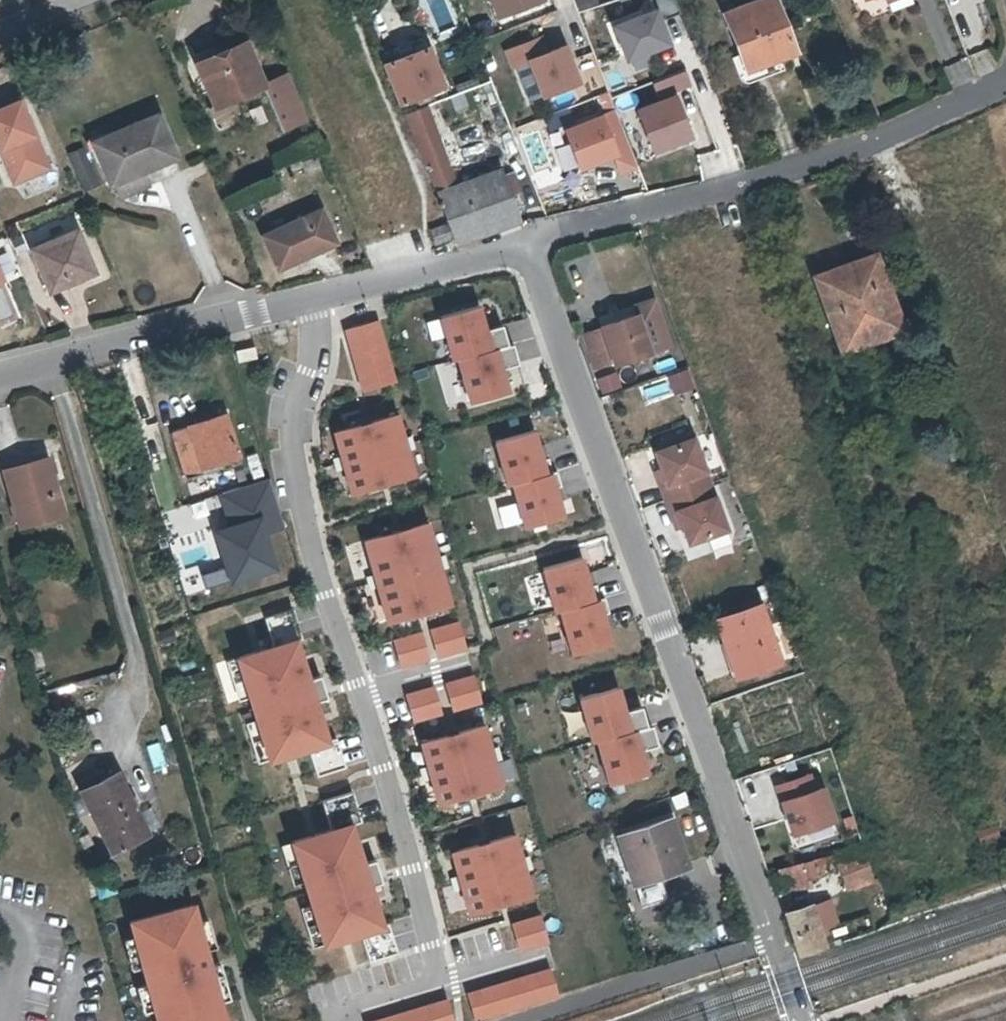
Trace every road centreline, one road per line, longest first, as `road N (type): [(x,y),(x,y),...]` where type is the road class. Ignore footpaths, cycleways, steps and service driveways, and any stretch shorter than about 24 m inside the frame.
road 1 (residential): [(800,1020),(525,246)]
road 2 (residential): [(308,300),(315,341),(290,417),(291,449),(321,591),(356,683),(443,985)]
road 3 (residential): [(525,246),(892,131),(1005,80)]
road 4 (residential): [(0,375),(308,300)]
road 5 (residential): [(308,300),(525,246)]

